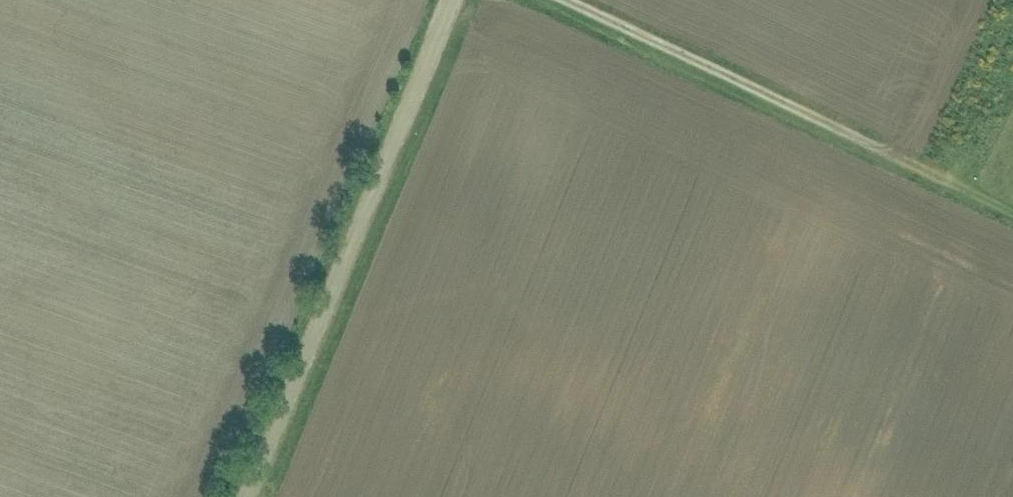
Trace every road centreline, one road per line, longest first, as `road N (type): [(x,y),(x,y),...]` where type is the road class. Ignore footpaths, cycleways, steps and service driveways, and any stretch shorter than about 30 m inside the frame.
road 1 (unclassified): [(457,0),(243,496)]

